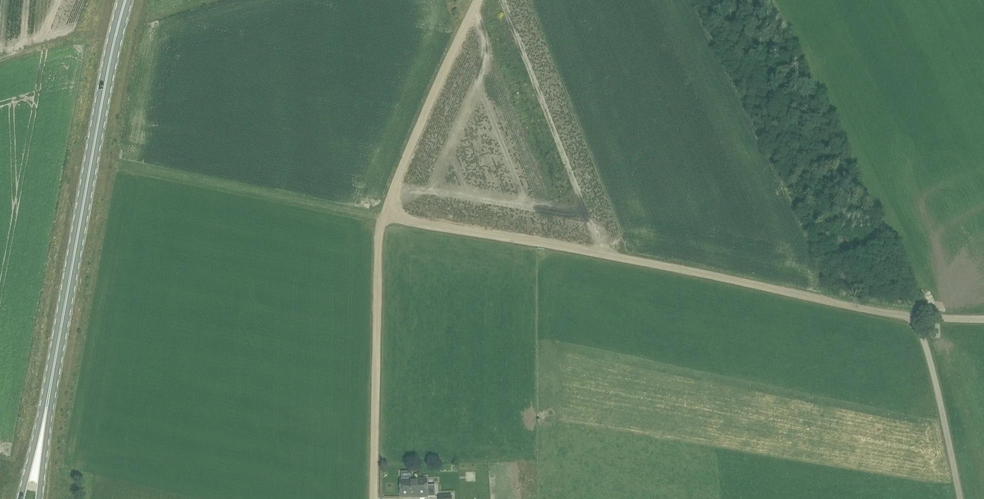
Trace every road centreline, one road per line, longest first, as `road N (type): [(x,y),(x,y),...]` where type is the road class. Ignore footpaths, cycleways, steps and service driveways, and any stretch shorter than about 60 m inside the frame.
road 1 (track): [(983,319),(870,309),(123,165)]
road 2 (unclassified): [(374,498),(379,231),(477,0)]
road 3 (tertiary): [(44,420),(123,0)]
road 4 (unclassified): [(961,498),(919,317)]

